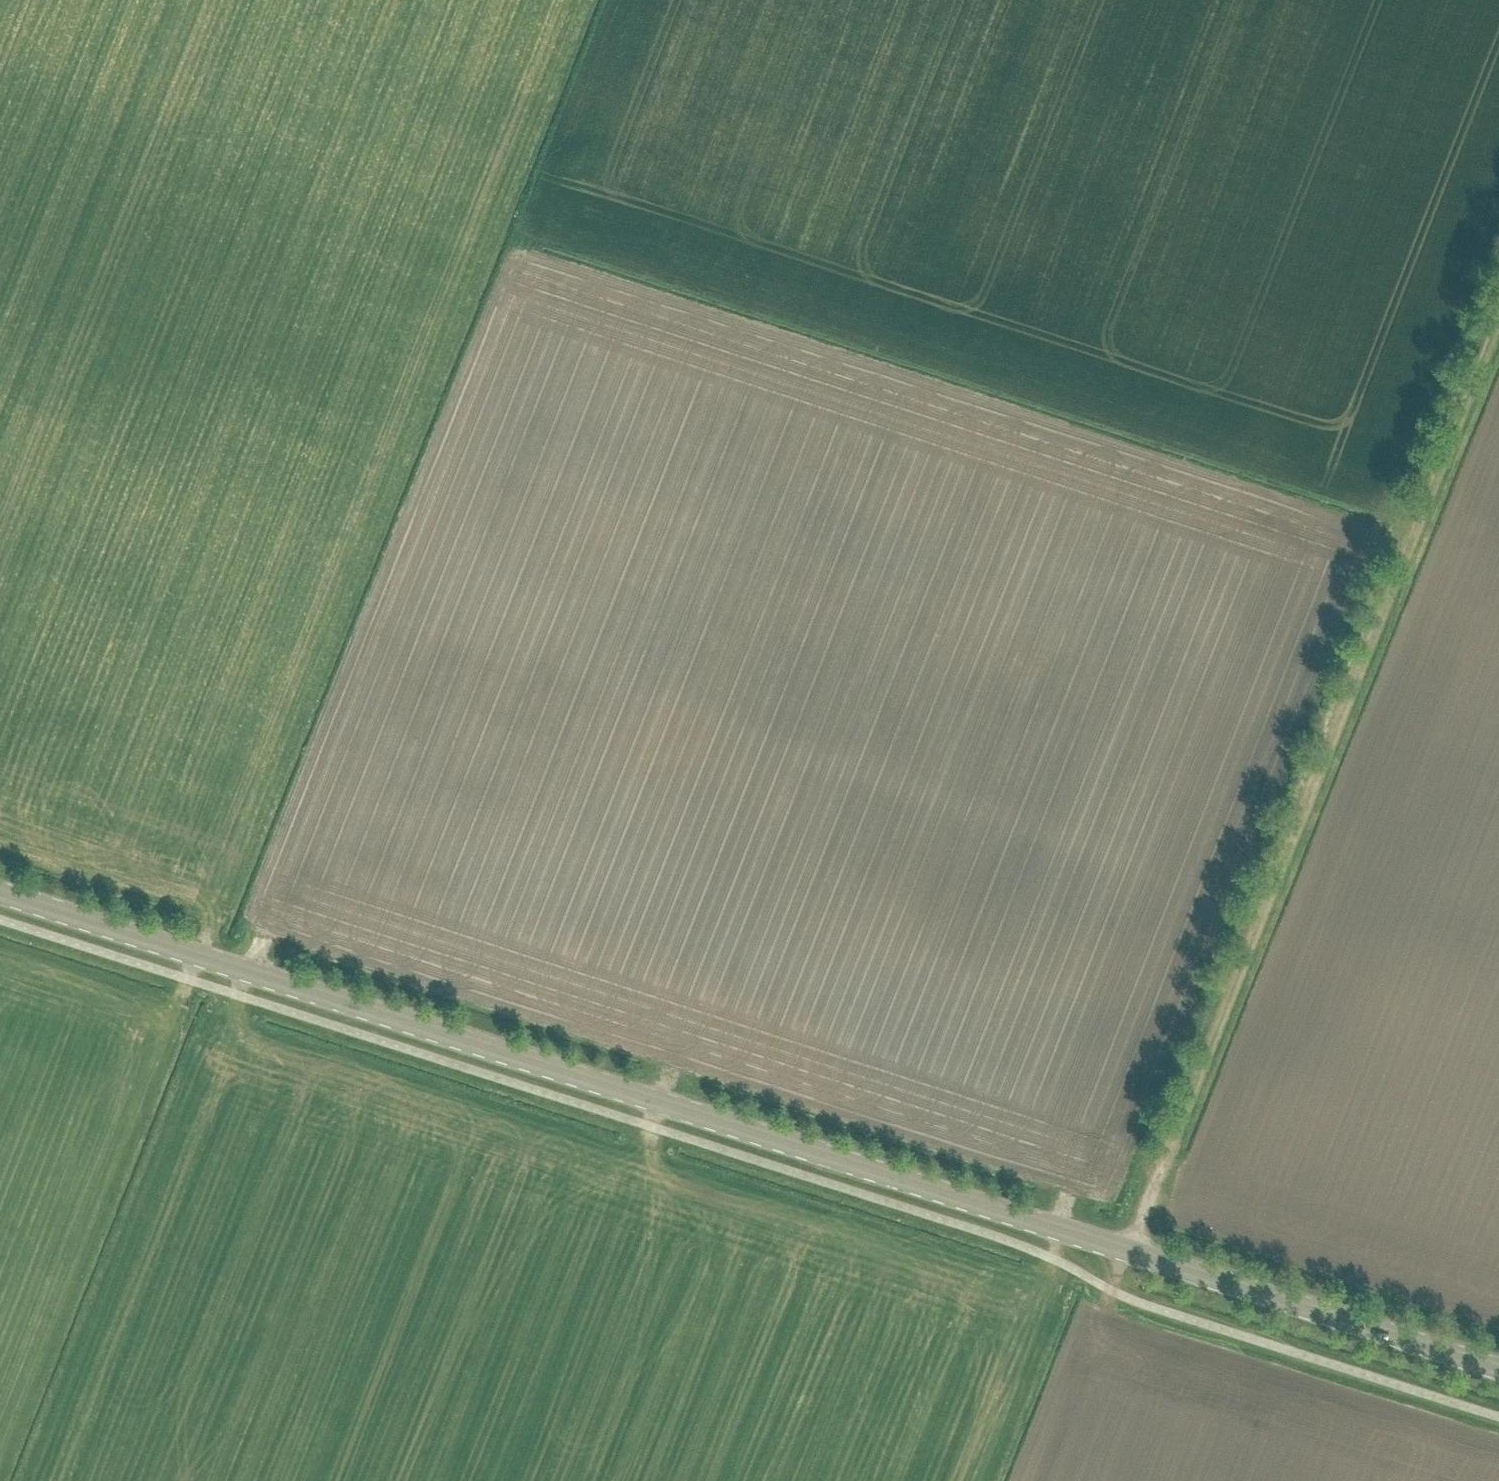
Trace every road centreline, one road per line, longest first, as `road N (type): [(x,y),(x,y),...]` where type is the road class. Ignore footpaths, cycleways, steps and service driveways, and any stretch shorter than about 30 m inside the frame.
road 1 (tertiary): [(1498,1367),(0,890)]
road 2 (track): [(1111,1291),(1498,311)]

